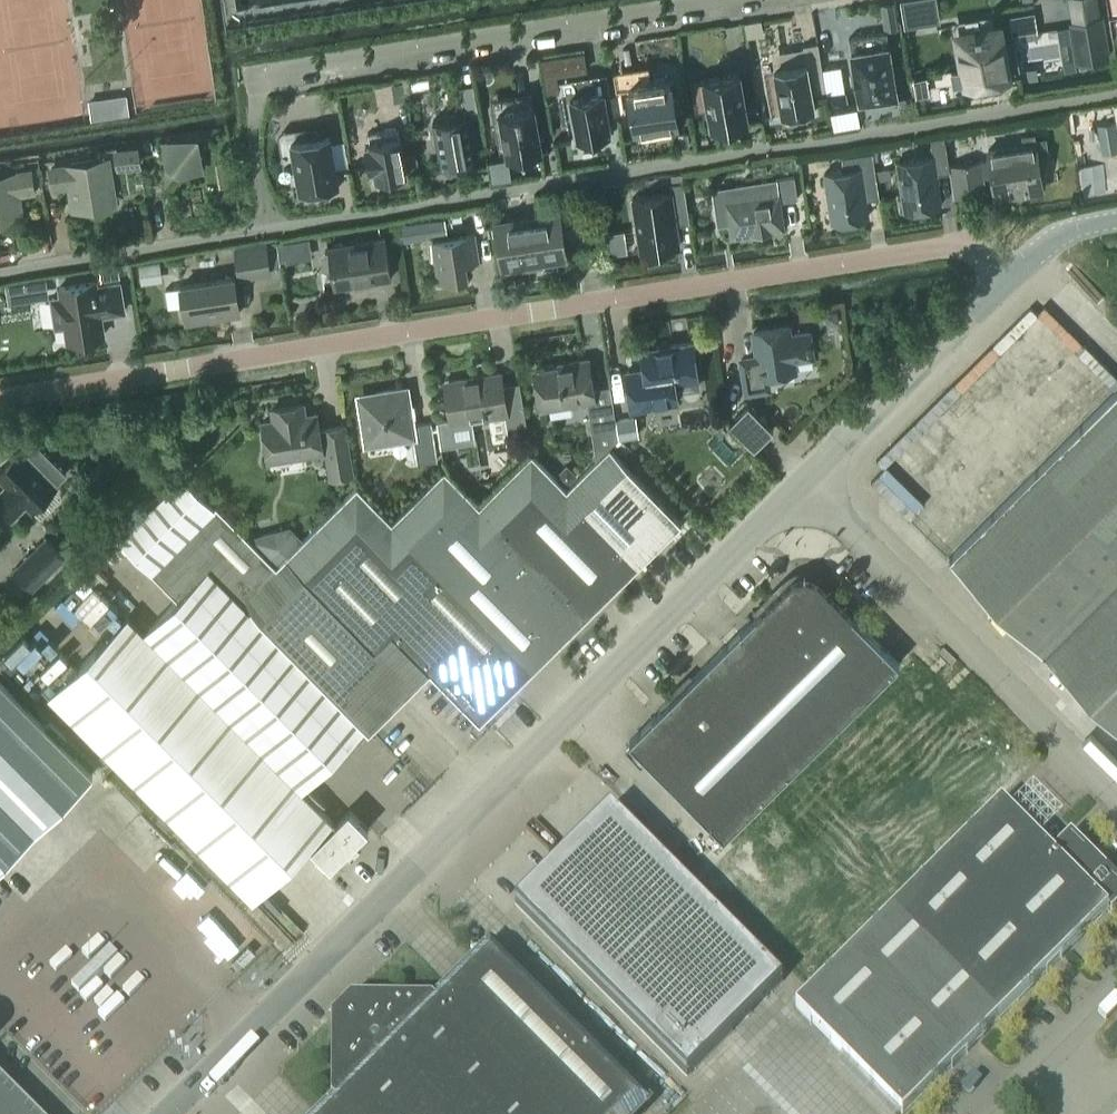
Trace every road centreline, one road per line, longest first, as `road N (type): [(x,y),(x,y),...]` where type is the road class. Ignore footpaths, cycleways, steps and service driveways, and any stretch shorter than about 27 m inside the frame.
road 1 (tertiary): [(0,396),(963,243),(993,279)]
road 2 (unclassified): [(174,1113),(784,499)]
road 3 (residential): [(272,228),(1116,92)]
road 4 (residential): [(272,228),(254,164),(258,74),(732,0)]
road 5 (unclassified): [(1116,793),(784,499)]
road 6 (unclassified): [(784,499),(993,279)]
road 7 (residential): [(0,272),(272,228)]
road 8 (unclassified): [(986,1113),(1116,977)]
road 9 (tertiary): [(993,279),(1047,230),(1116,219)]

